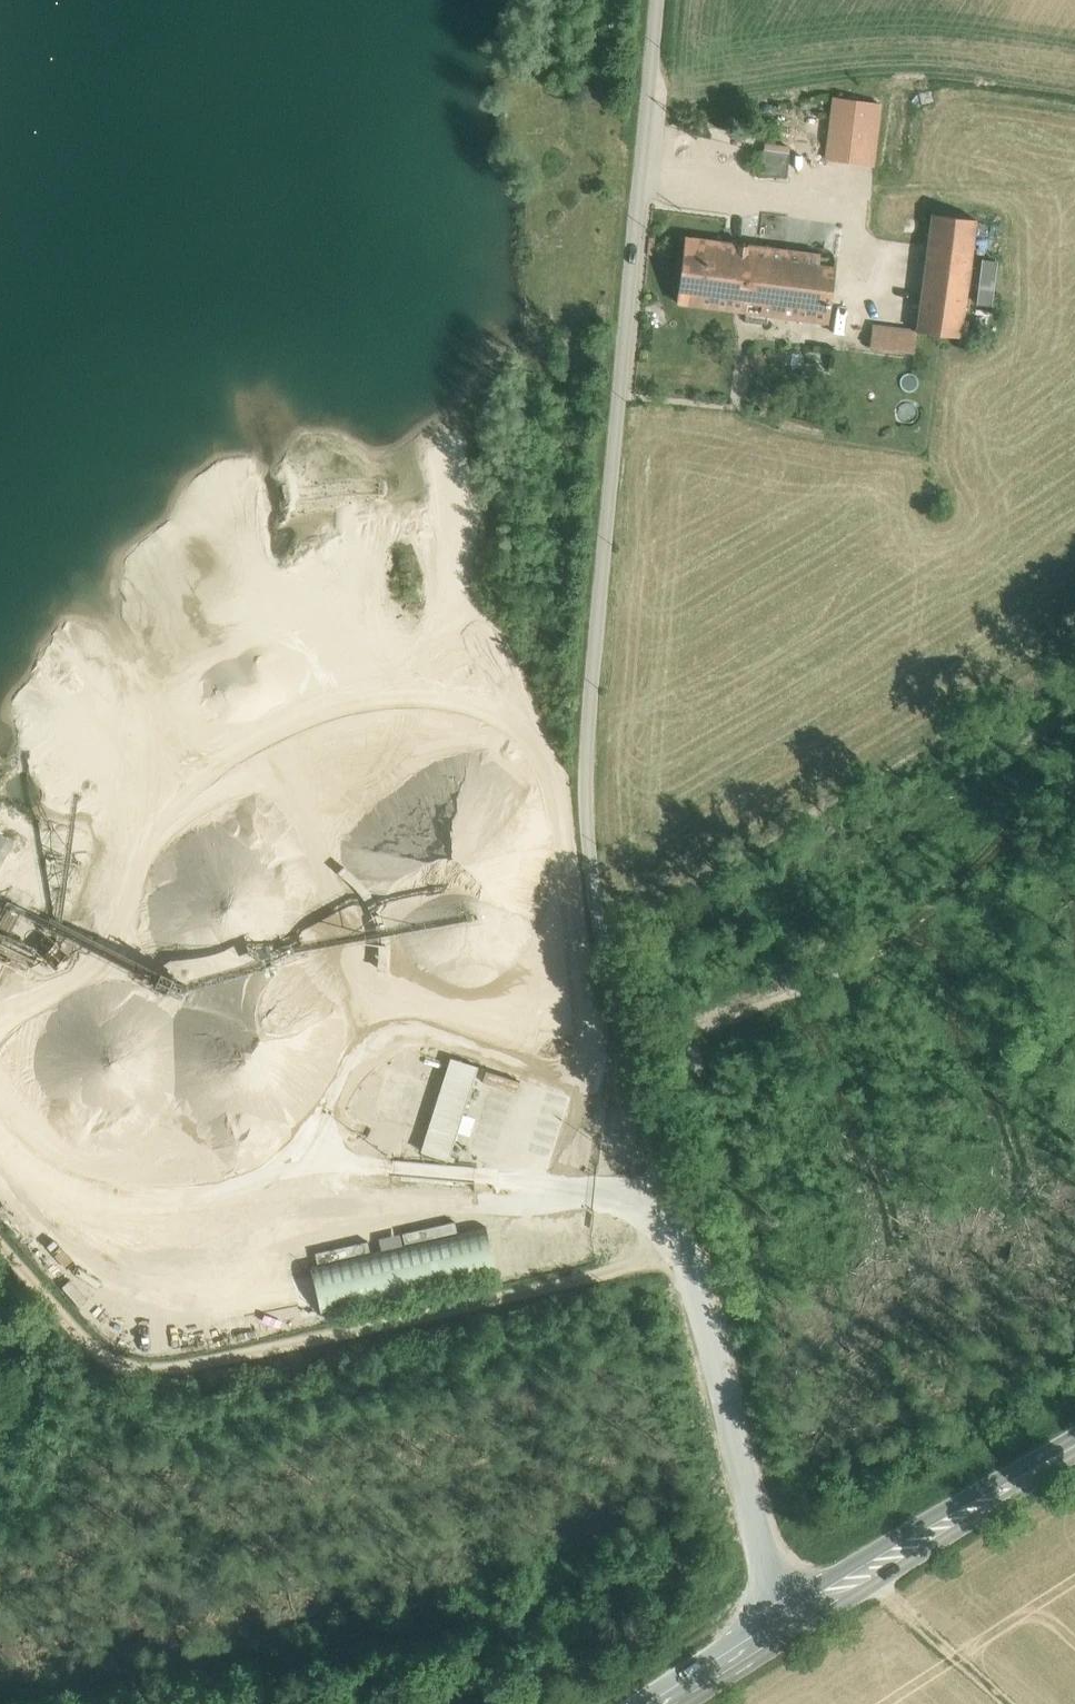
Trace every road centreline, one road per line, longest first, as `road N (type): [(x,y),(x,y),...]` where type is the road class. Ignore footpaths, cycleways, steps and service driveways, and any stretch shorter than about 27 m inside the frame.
road 1 (unclassified): [(795,1623),(609,941),(597,838),(596,729),(663,0)]
road 2 (track): [(0,1248),(96,1348),(120,1363),(162,1369),(689,1257)]
road 3 (secondary): [(795,1623),(1074,1443)]
road 4 (track): [(1020,1703),(876,1570)]
road 5 (secondary): [(660,1703),(795,1623)]

